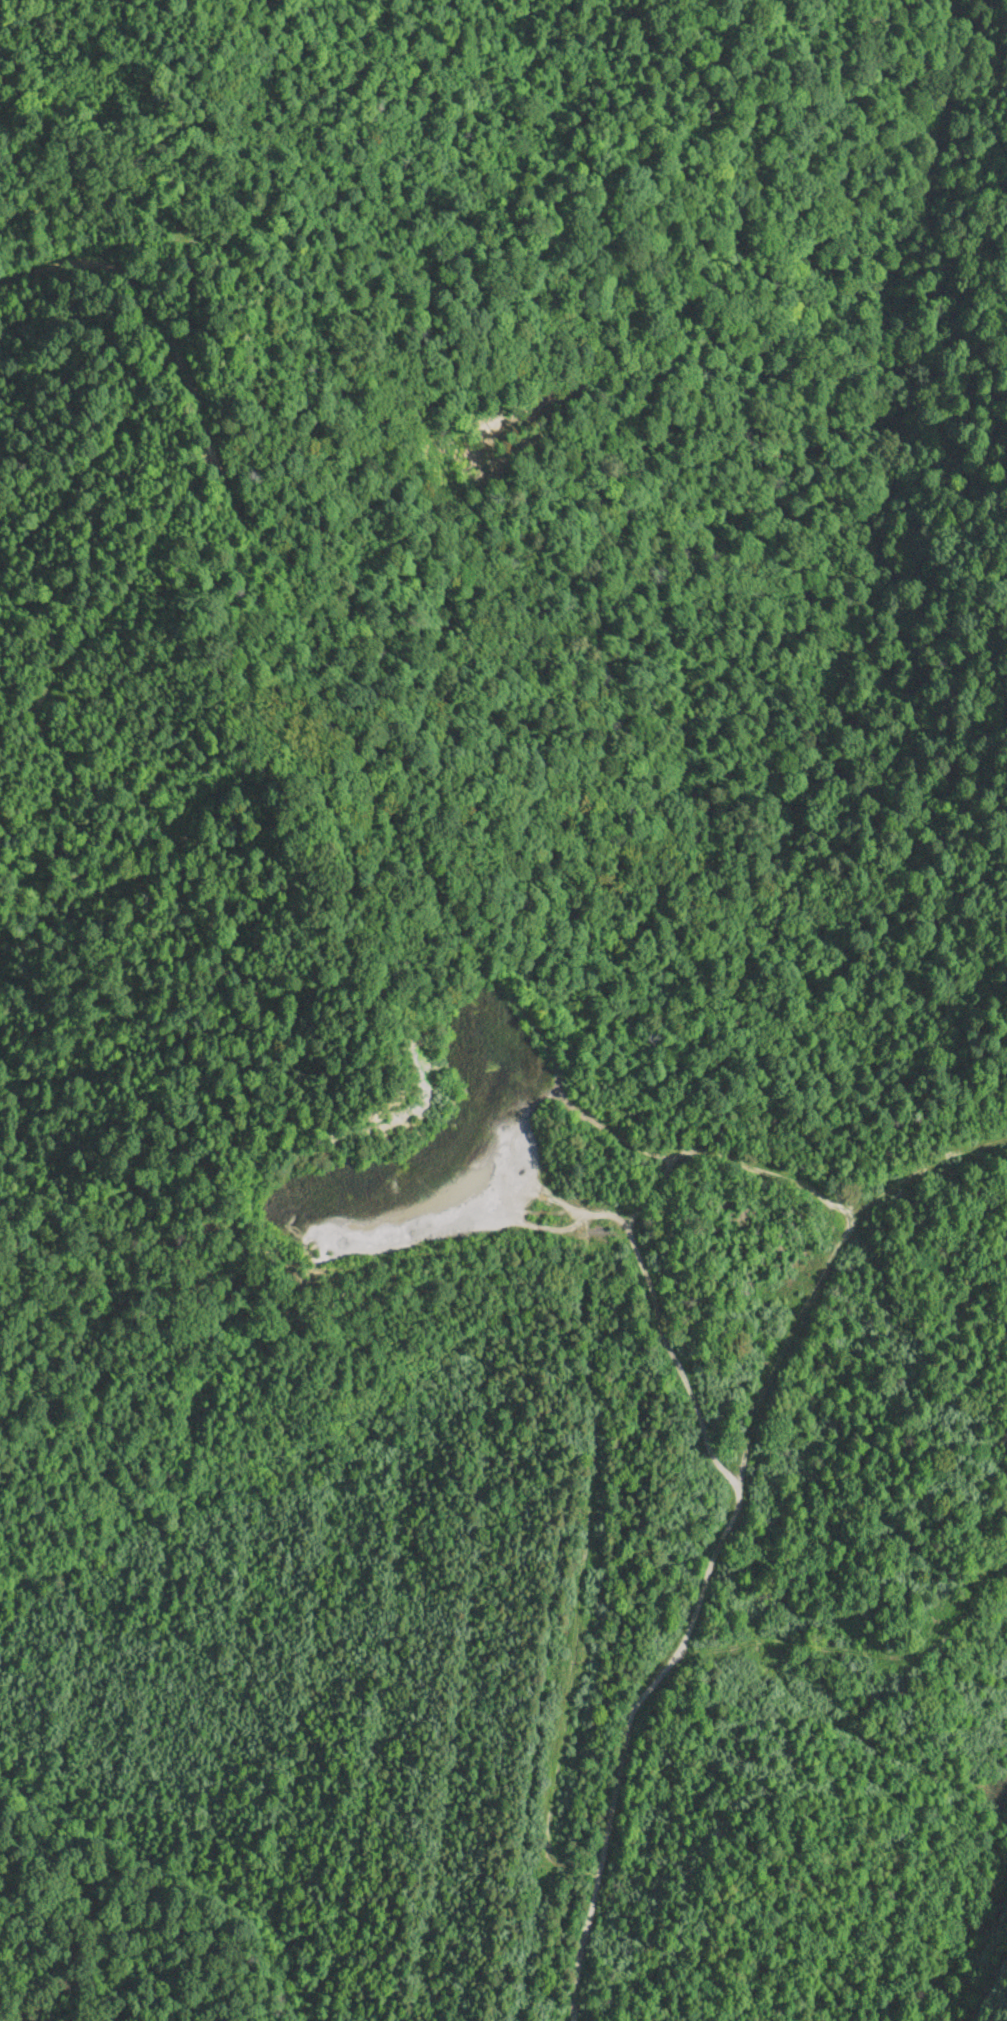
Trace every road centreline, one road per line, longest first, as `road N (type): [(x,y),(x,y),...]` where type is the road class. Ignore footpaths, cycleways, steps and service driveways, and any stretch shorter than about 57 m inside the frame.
road 1 (residential): [(631,0),(629,74),(646,110),(701,118)]

